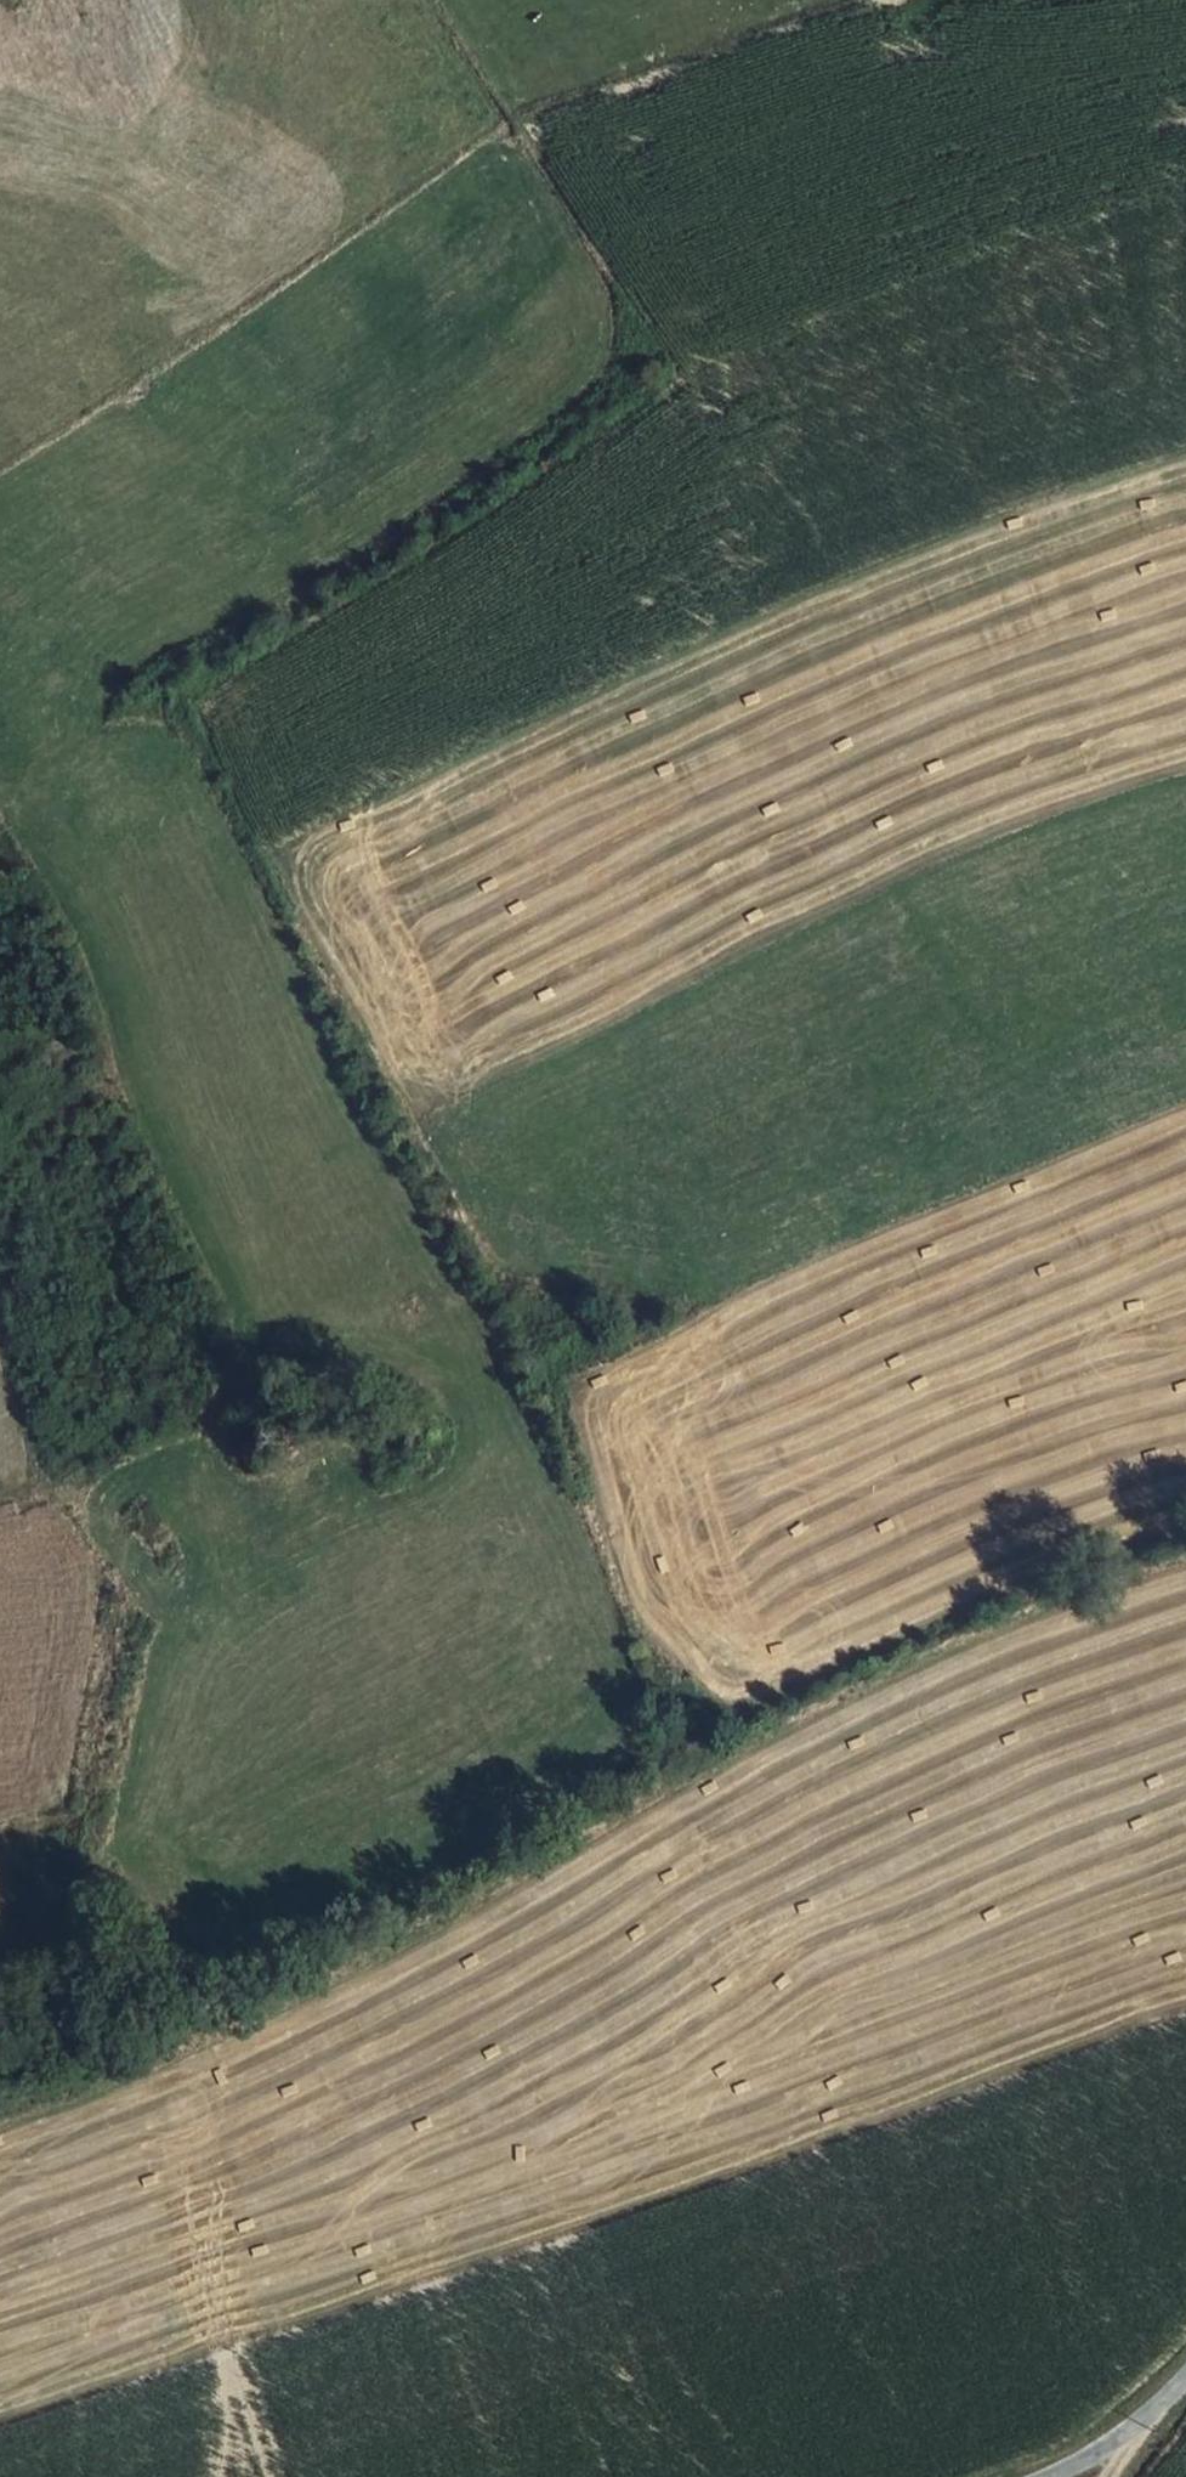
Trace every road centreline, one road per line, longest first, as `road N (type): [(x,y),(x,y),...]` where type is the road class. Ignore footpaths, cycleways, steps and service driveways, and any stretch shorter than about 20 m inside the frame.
road 1 (unclassified): [(1041,2476),(1144,2426),(1185,2376)]
road 2 (track): [(0,1980),(111,1861)]

